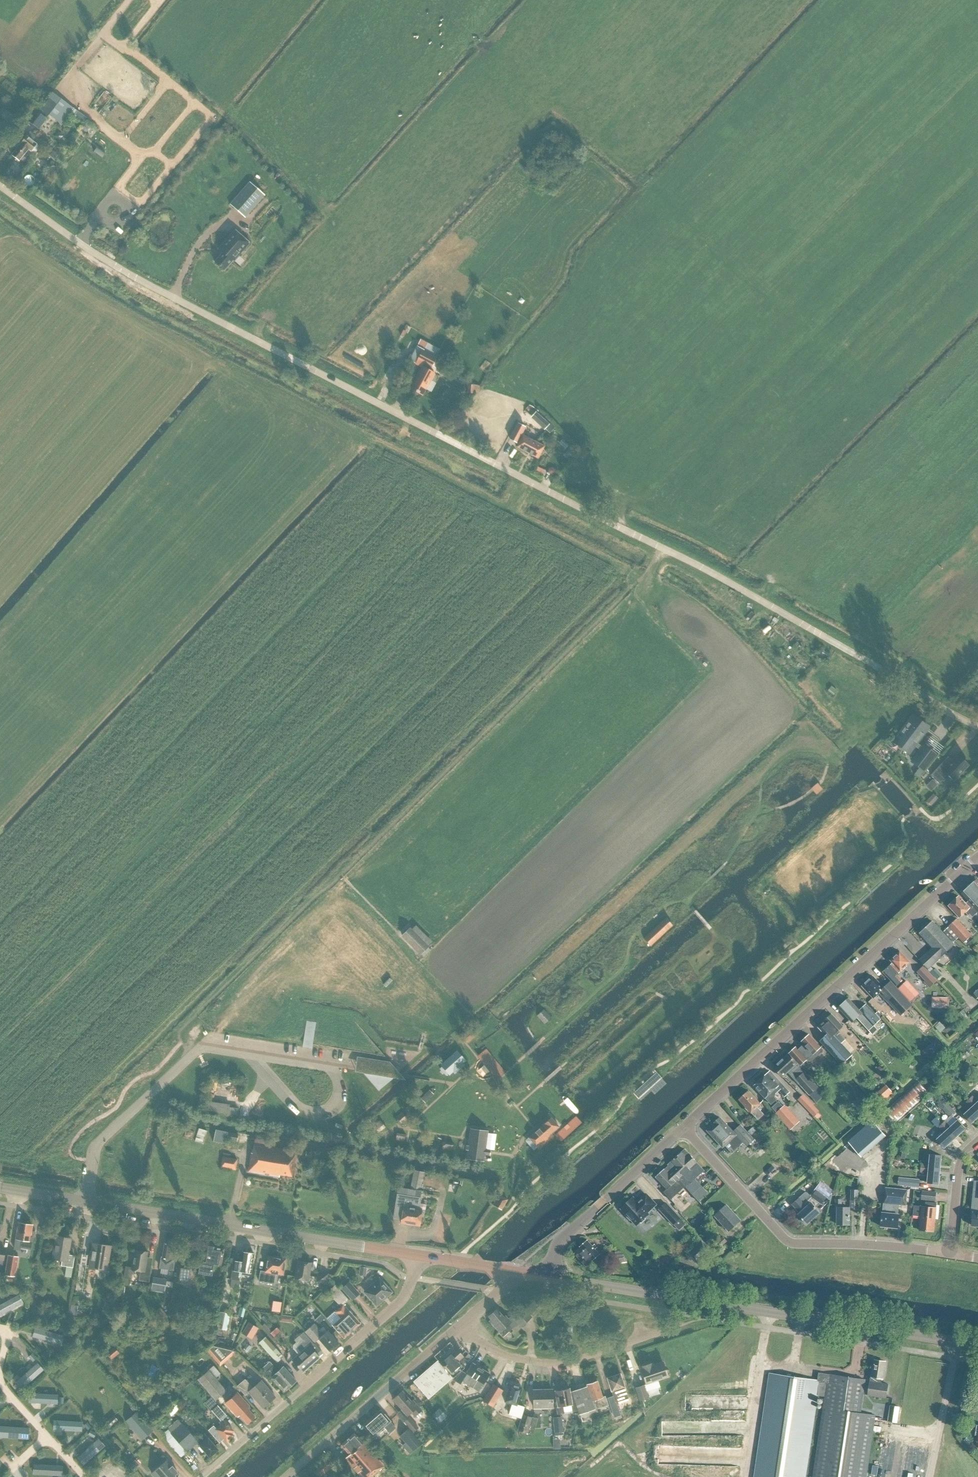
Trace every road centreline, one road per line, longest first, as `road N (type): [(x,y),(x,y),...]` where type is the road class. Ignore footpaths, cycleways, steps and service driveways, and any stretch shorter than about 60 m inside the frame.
road 1 (unclassified): [(977,726),(667,549),(169,299),(0,188)]
road 2 (secondary): [(977,1343),(548,1277)]
road 3 (secondary): [(418,1256),(0,1188)]
road 4 (tertiary): [(685,1132),(977,856)]
road 5 (unclassified): [(203,1476),(398,1305),(418,1256)]
road 6 (residential): [(685,1132),(791,1242),(950,1252)]
road 7 (residential): [(288,1476),(460,1326)]
road 8 (residential): [(655,1334),(542,1362),(503,1354),(460,1326)]
road 9 (tertiary): [(548,1277),(560,1240),(685,1132)]

